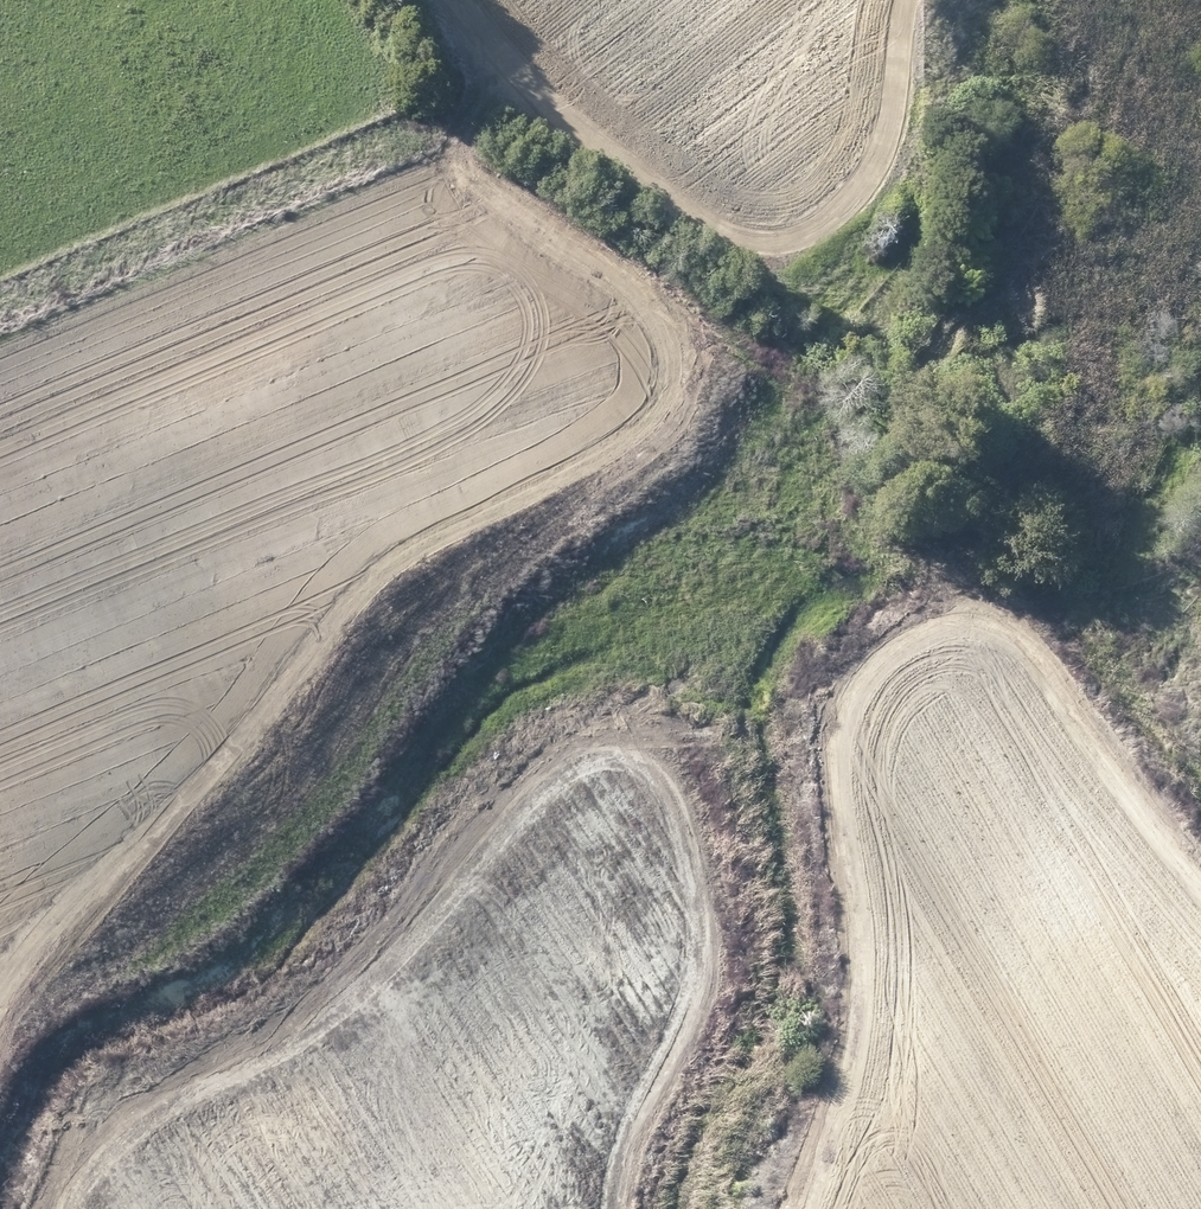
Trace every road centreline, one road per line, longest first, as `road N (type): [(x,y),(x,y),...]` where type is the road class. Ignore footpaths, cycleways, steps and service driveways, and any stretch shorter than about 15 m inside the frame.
road 1 (track): [(0,1086),(71,1029),(345,769),(511,553),(626,462),(698,422),(730,380),(678,311),(480,190),(461,165),(459,134),(489,66),(458,0)]
road 2 (track): [(594,1208),(616,1131),(687,1008),(704,884),(650,776),(628,773),(593,793),(377,1015),(143,1131),(95,1162),(67,1208)]
road 3 (track): [(1200,572),(1002,640),(913,655),(887,672),(849,731),(840,785),(861,984),(799,1208)]
road 4 (track): [(489,66),(711,206),(760,219),(808,197),(858,140),(870,41),(886,0)]
road 5 (track): [(1200,888),(1087,770),(1002,640)]

